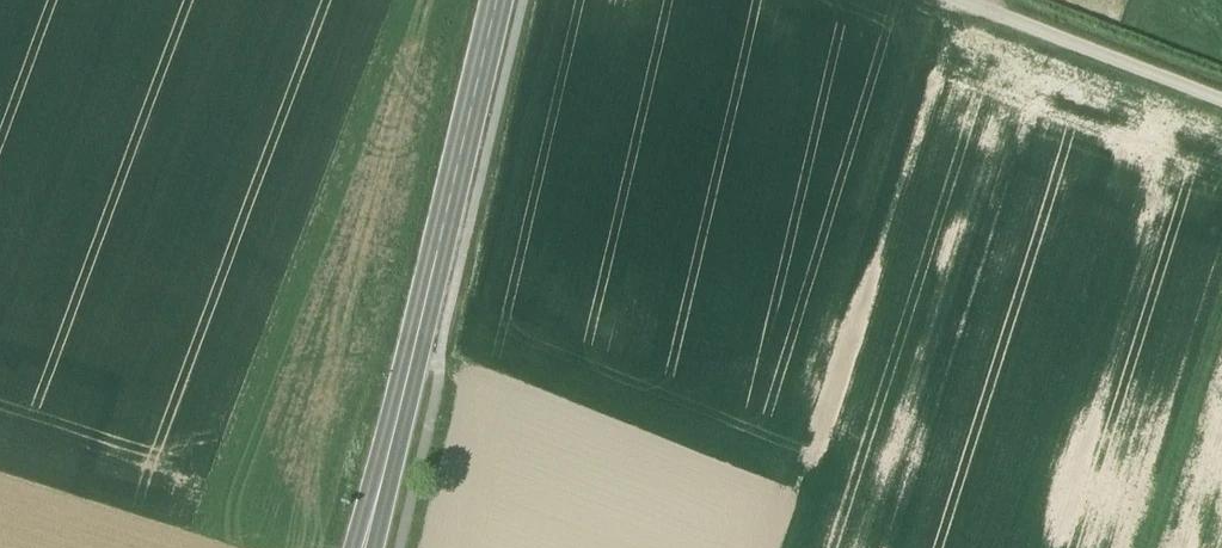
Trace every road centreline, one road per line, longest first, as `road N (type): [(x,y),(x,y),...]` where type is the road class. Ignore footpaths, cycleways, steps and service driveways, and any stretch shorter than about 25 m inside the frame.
road 1 (secondary): [(369,547),(496,0)]
road 2 (track): [(1221,105),(946,0)]

